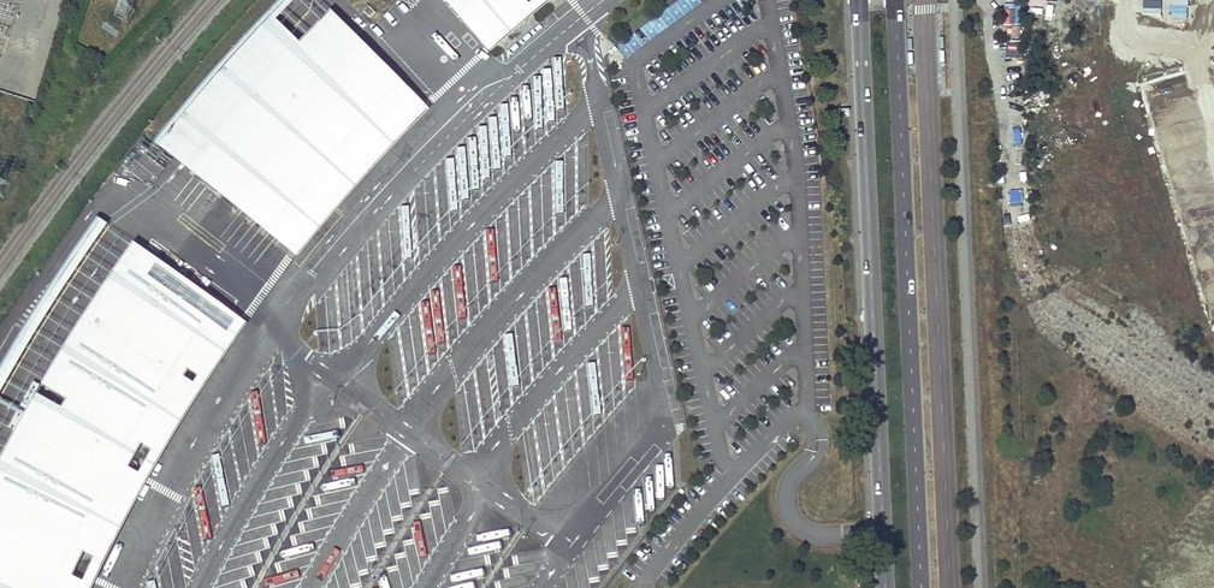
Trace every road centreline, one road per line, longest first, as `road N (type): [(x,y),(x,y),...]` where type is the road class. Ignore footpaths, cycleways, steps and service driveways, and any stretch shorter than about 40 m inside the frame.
road 1 (primary): [(921,587),(895,0)]
road 2 (primary): [(859,0),(885,587)]

